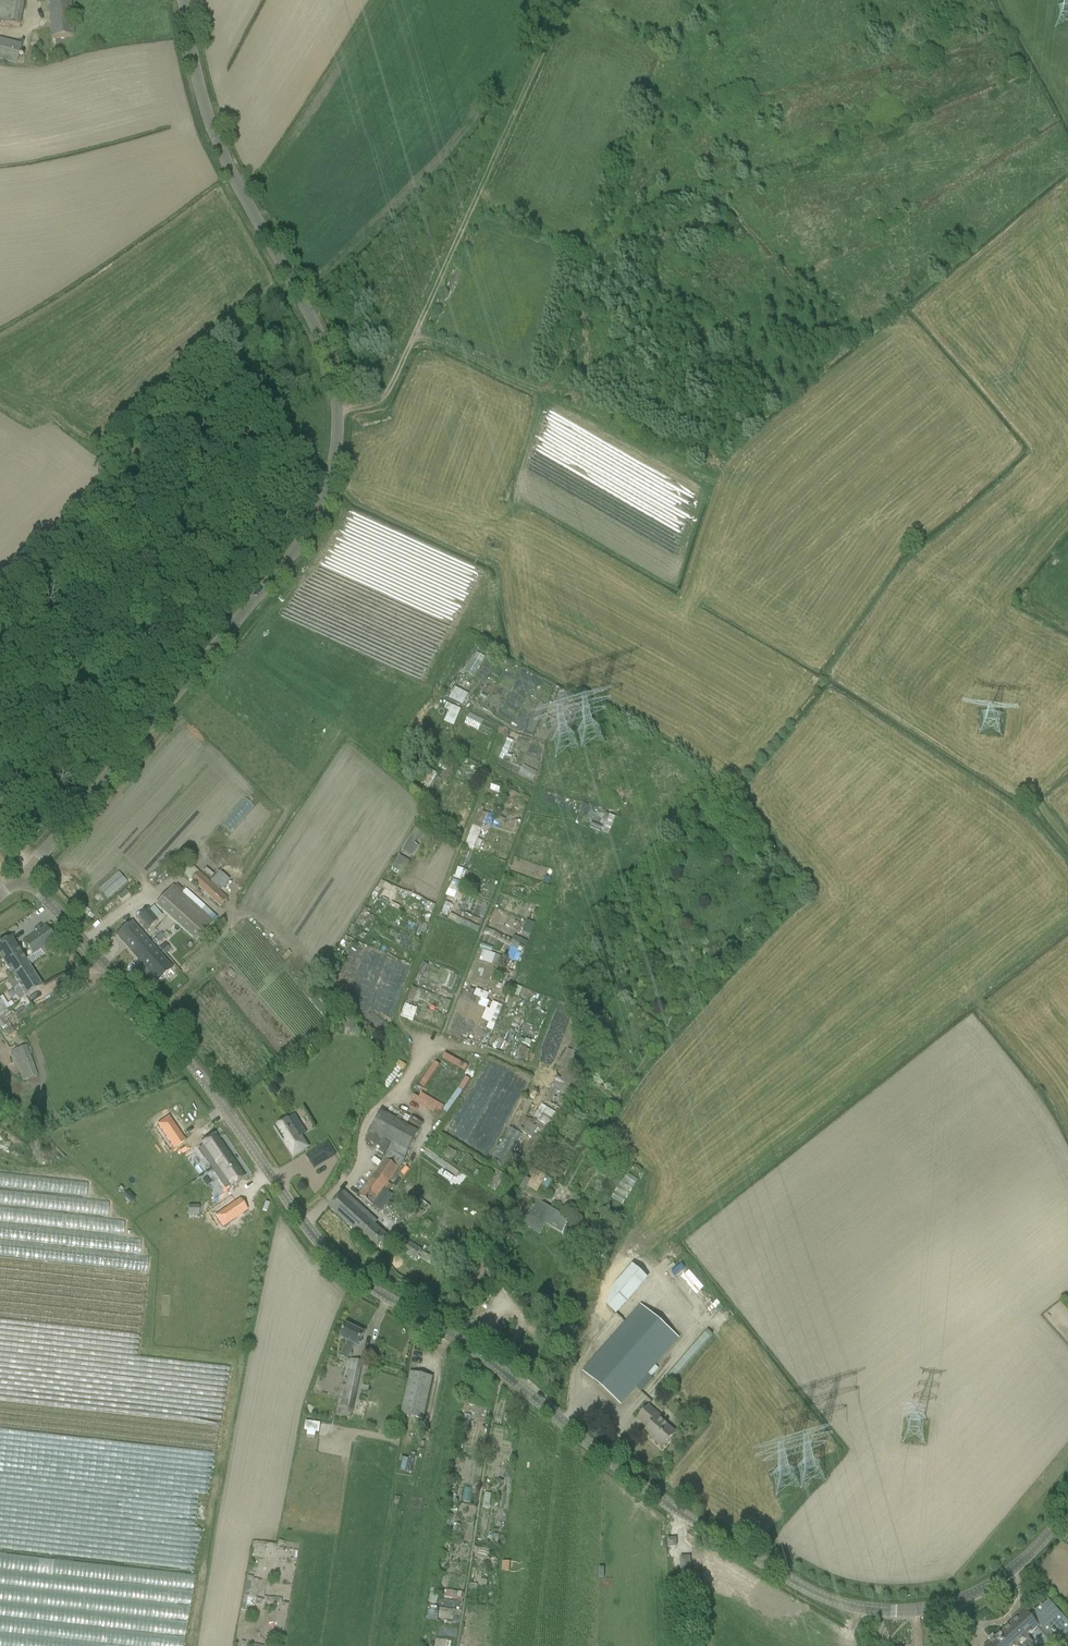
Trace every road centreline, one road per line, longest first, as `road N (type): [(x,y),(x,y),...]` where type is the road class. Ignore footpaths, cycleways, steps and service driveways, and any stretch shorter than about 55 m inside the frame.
road 1 (unclassified): [(1067,1513),(991,1584),(914,1613),(827,1598),(662,1500),(490,1360),(370,1284),(307,1227),(191,1071),(23,879)]
road 2 (tertiary): [(182,0),(210,125),(316,332),(337,419),(324,487),(295,548),(23,879)]
road 3 (track): [(570,8),(524,82),(389,395),(337,419)]
road 4 (track): [(414,348),(428,342),(531,386),(552,380),(599,257),(731,200)]
road 5 (track): [(570,8),(671,50),(683,78)]
road 6 (track): [(473,204),(599,257)]

